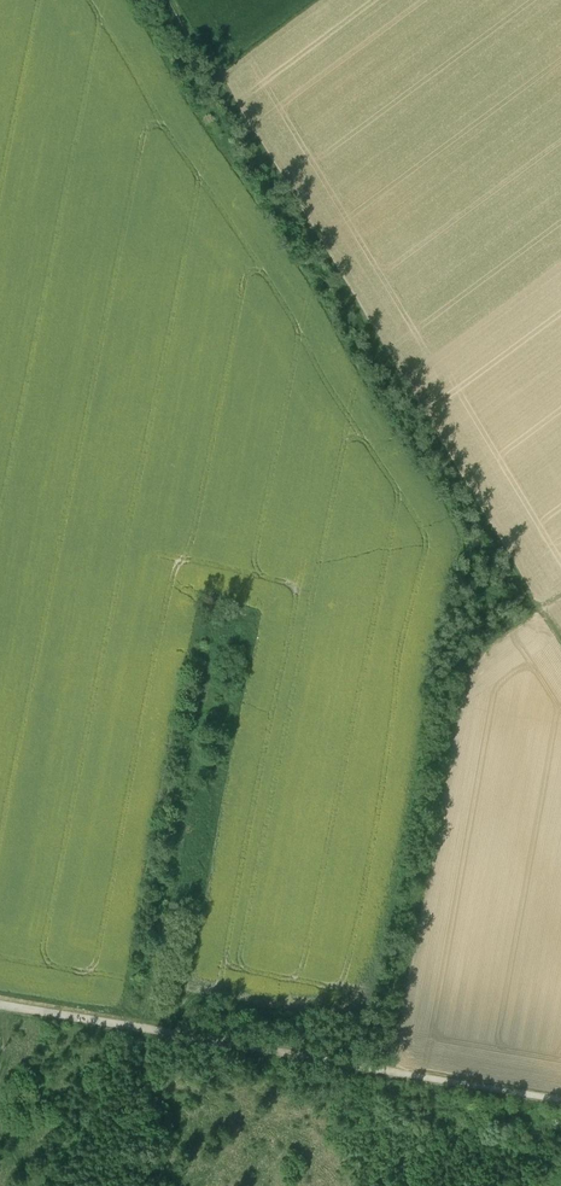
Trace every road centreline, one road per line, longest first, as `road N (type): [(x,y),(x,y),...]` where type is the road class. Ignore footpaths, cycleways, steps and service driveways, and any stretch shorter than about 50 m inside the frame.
road 1 (track): [(169,0),(560,641)]
road 2 (track): [(560,1100),(0,1006)]
road 3 (track): [(539,608),(474,655),(455,698),(386,1070)]
road 4 (track): [(134,1028),(174,879),(213,654)]

